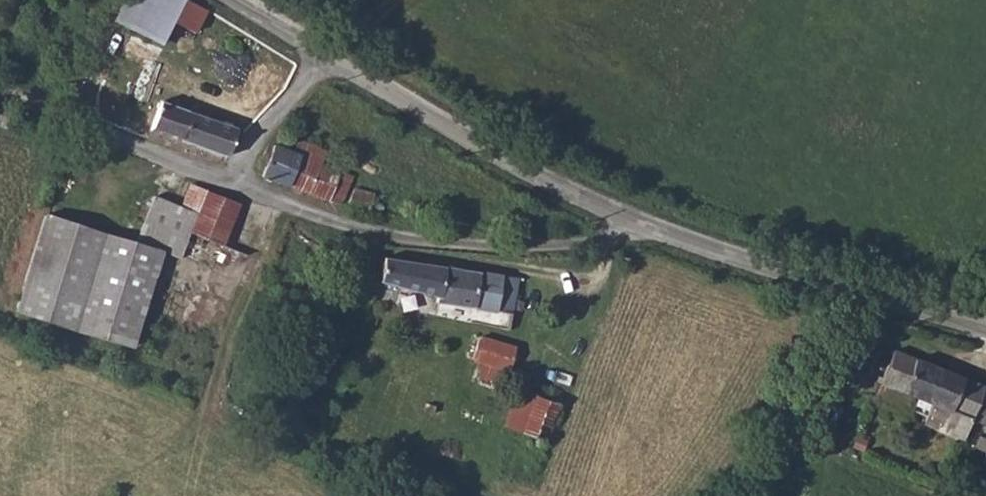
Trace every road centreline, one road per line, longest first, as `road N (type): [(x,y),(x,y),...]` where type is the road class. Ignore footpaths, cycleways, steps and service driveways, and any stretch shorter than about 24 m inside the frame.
road 1 (unclassified): [(232,183),(378,232),(485,245),(606,246),(637,222)]
road 2 (unclassified): [(637,222),(985,329)]
road 3 (unclassified): [(323,61),(637,222)]
road 4 (unclassified): [(0,101),(232,183)]
road 5 (unclassified): [(232,183),(323,61)]

